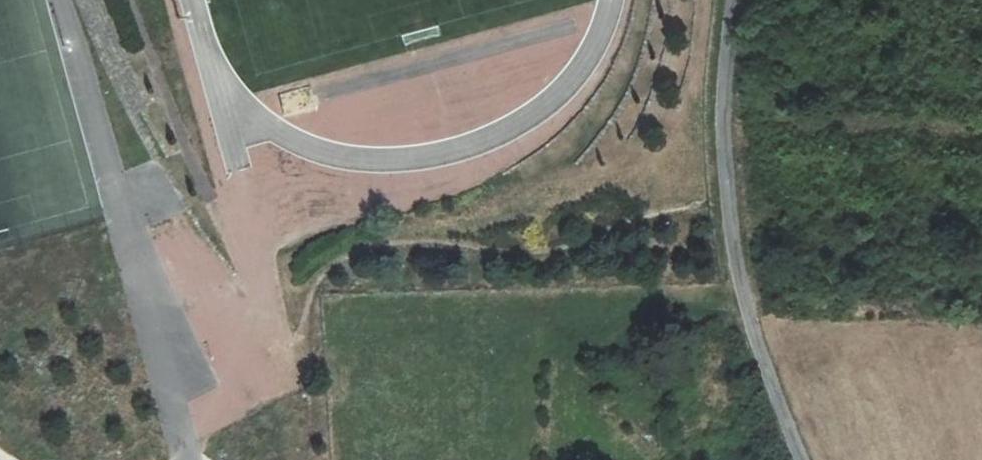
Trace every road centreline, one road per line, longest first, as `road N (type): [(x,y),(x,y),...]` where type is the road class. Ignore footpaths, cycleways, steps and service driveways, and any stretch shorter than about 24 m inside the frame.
road 1 (unclassified): [(803,459),(735,257),(724,100),(733,0)]

